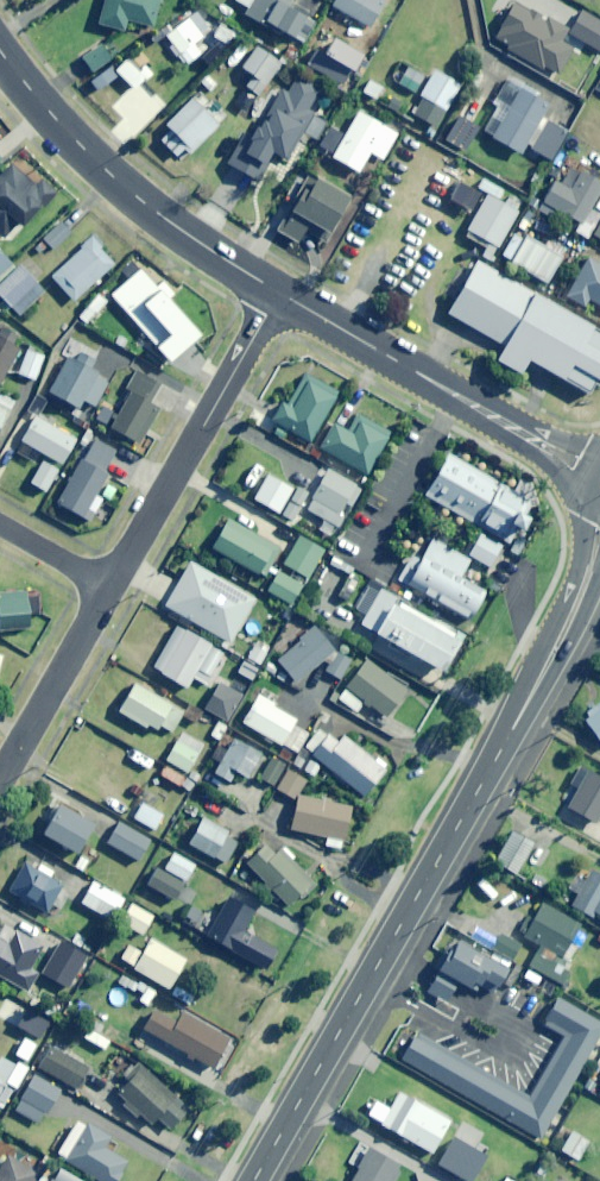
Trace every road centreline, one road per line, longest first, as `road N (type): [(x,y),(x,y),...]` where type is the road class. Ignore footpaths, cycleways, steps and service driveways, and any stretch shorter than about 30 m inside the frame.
road 1 (secondary): [(599,529),(587,577),(253,1180)]
road 2 (tertiary): [(280,291),(111,174),(0,48)]
road 3 (tertiary): [(594,472),(280,291)]
road 4 (residential): [(111,587),(280,291)]
road 5 (residential): [(0,782),(111,587)]
road 6 (residential): [(0,524),(111,587)]

